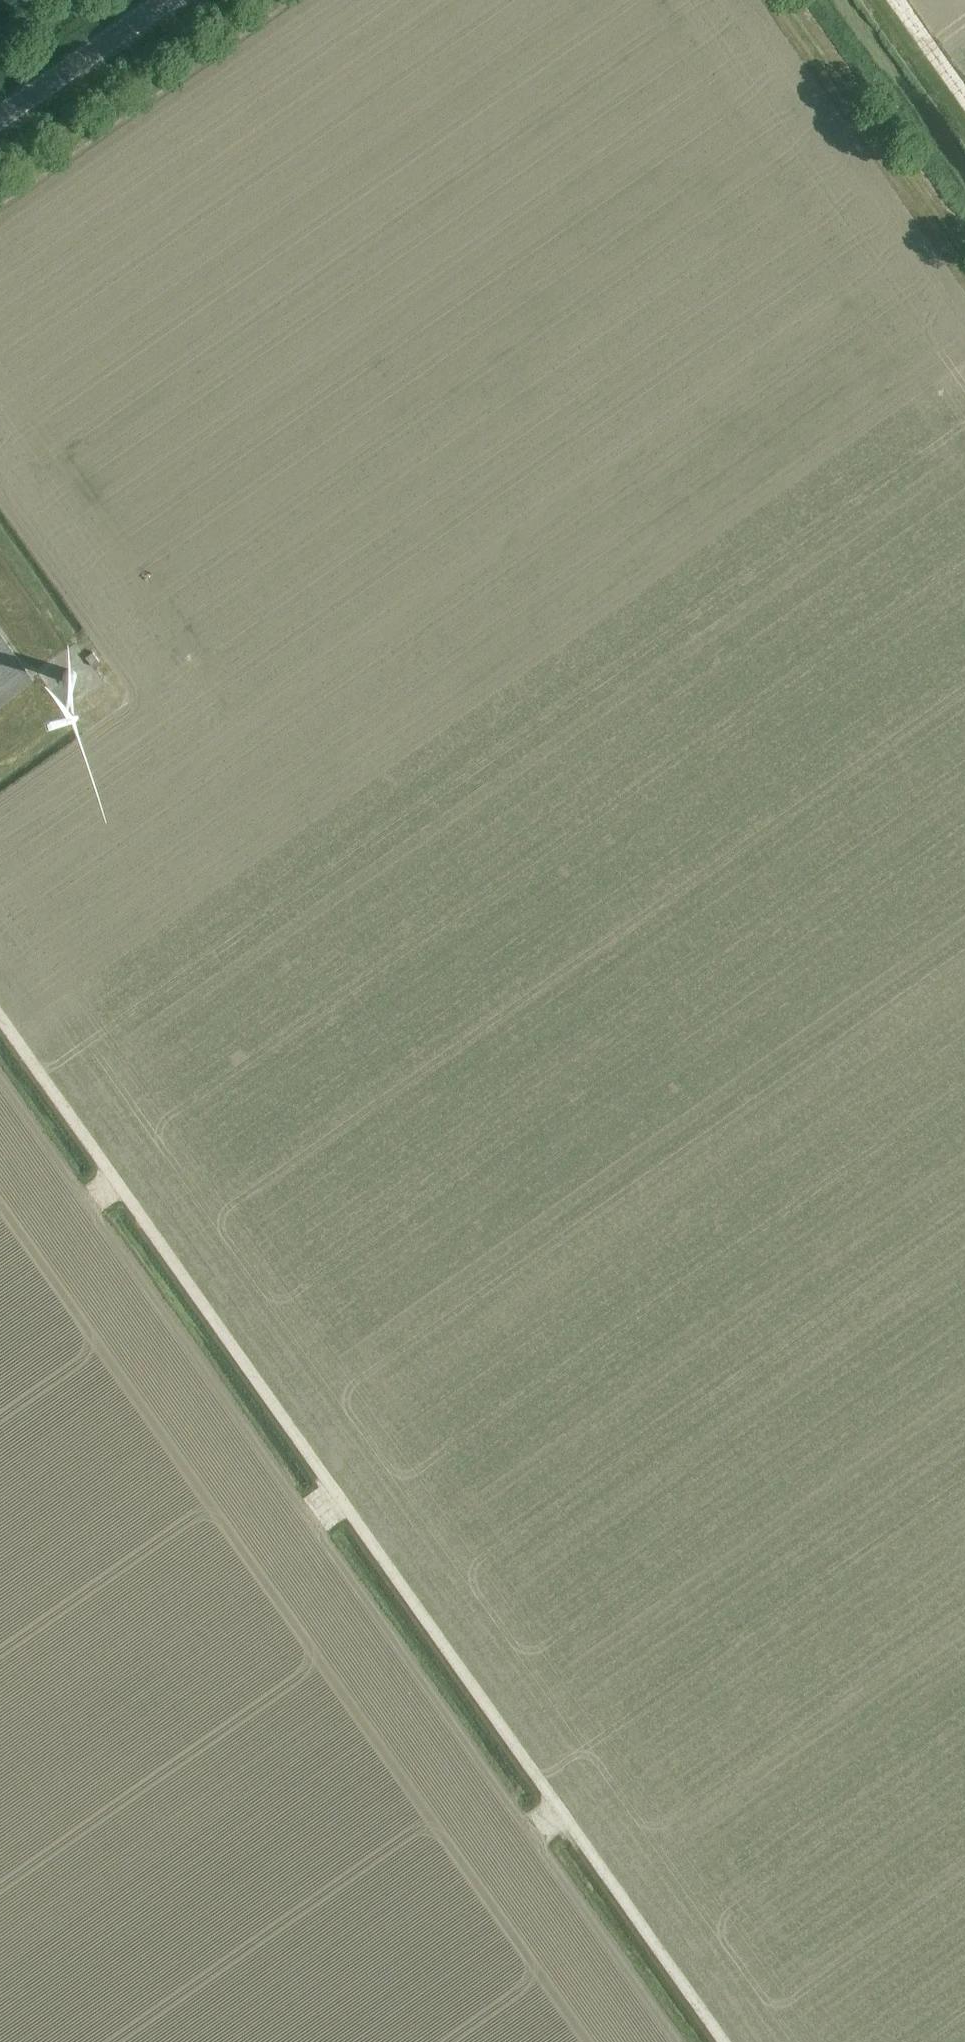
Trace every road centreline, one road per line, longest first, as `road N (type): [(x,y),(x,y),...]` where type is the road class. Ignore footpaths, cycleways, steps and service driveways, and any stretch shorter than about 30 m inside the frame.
road 1 (unclassified): [(0,118),(167,0)]

